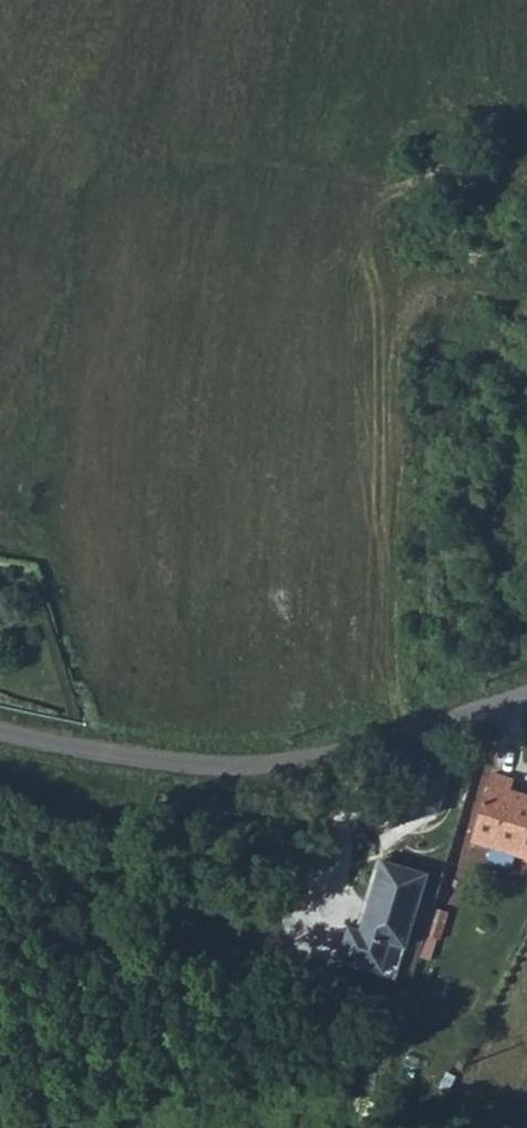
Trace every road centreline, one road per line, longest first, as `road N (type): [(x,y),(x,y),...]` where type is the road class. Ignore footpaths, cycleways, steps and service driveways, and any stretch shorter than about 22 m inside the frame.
road 1 (unclassified): [(526,697),(340,762),(268,772),(158,766),(0,732)]
road 2 (track): [(409,739),(385,611),(403,299)]

